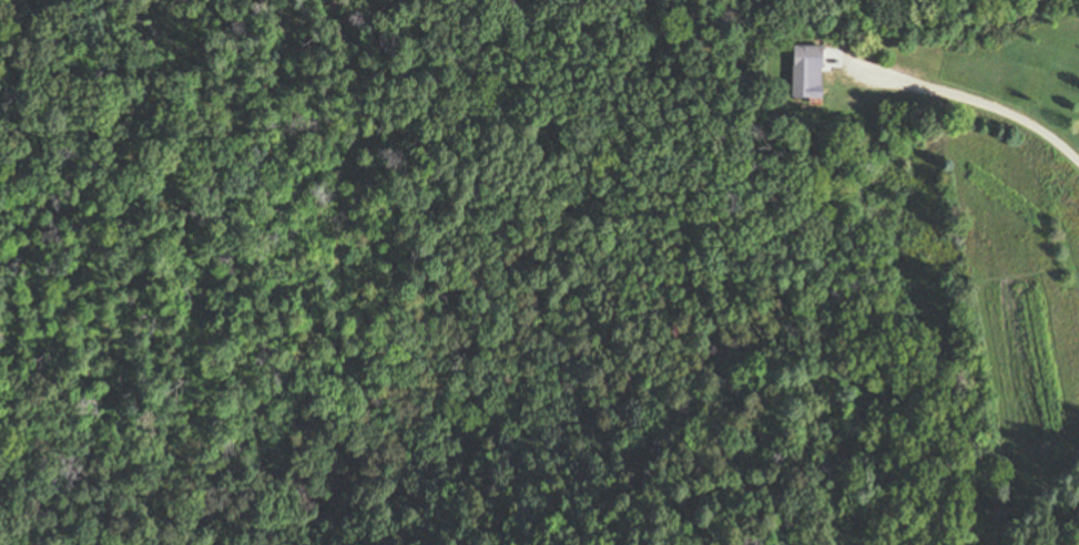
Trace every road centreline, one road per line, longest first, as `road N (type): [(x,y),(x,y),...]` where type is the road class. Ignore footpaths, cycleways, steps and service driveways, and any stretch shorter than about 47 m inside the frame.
road 1 (residential): [(1078,160),(1053,136),(970,93),(863,66)]

